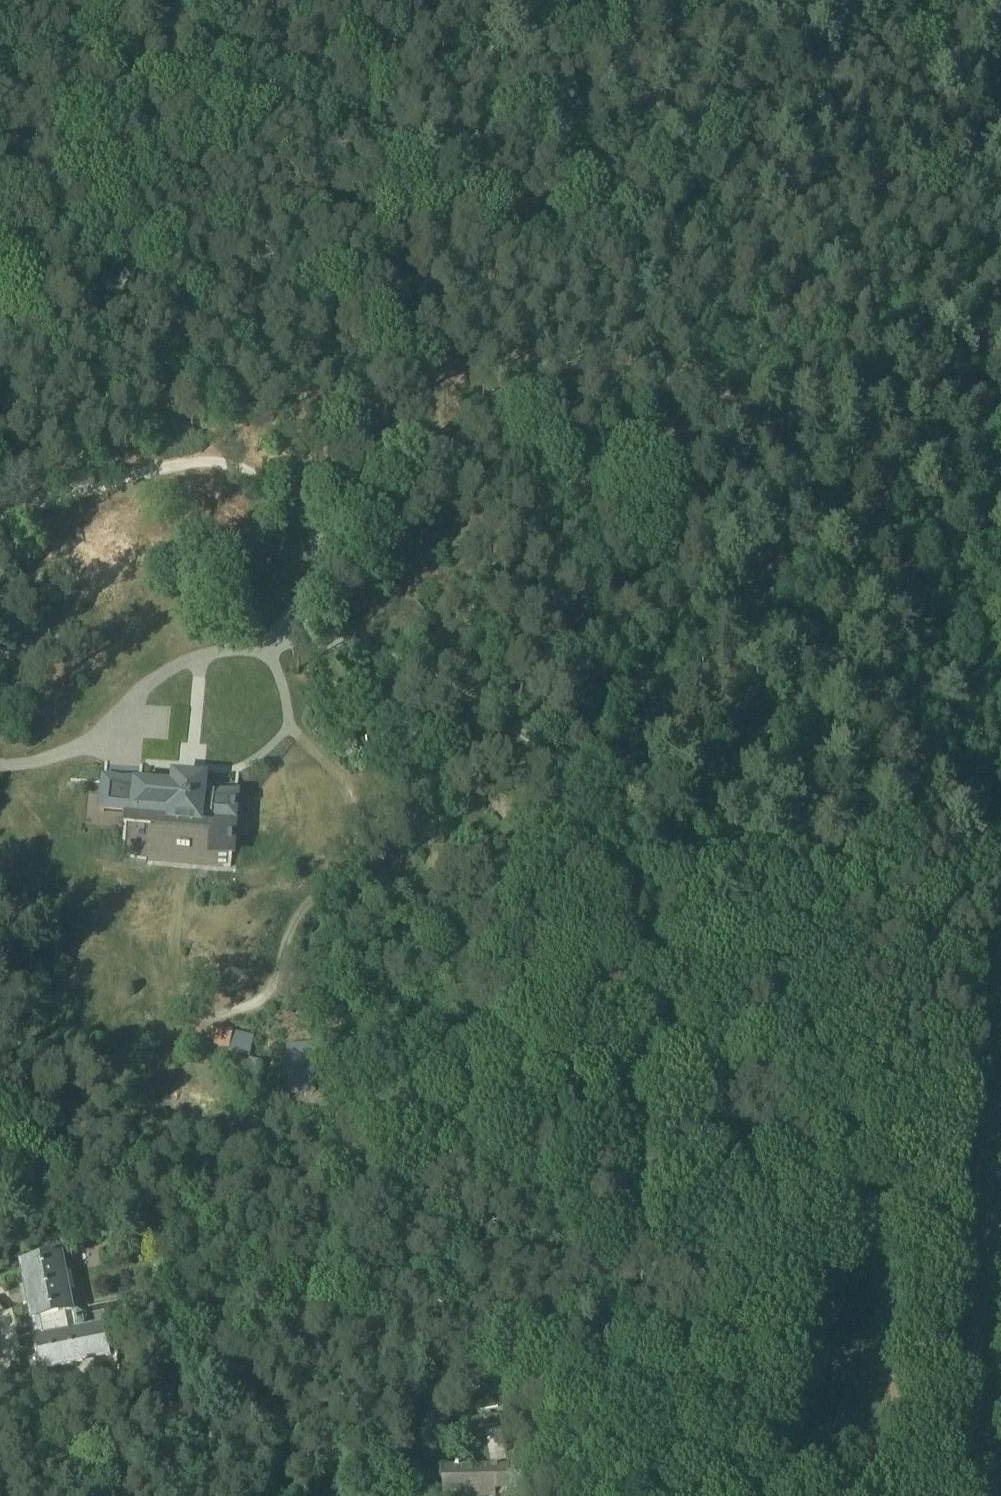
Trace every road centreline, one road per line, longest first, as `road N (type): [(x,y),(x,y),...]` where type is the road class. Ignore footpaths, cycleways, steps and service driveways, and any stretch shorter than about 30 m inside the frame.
road 1 (secondary): [(1000,1020),(983,1344),(993,1495)]

